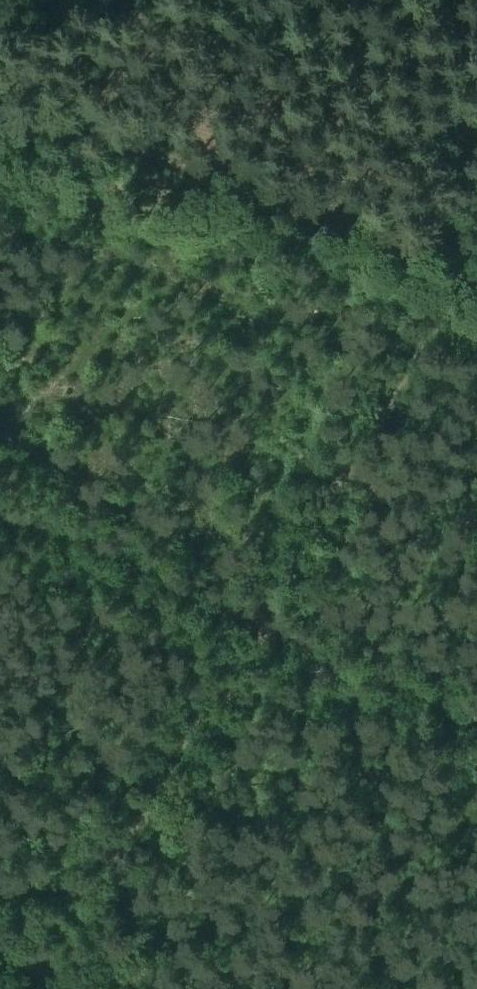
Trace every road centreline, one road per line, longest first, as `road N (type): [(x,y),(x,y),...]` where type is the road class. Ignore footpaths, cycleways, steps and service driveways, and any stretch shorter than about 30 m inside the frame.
road 1 (track): [(445,245),(450,278),(431,334),(33,988)]
road 2 (track): [(0,518),(476,721)]
road 3 (track): [(0,112),(186,165),(377,242),(476,244)]

